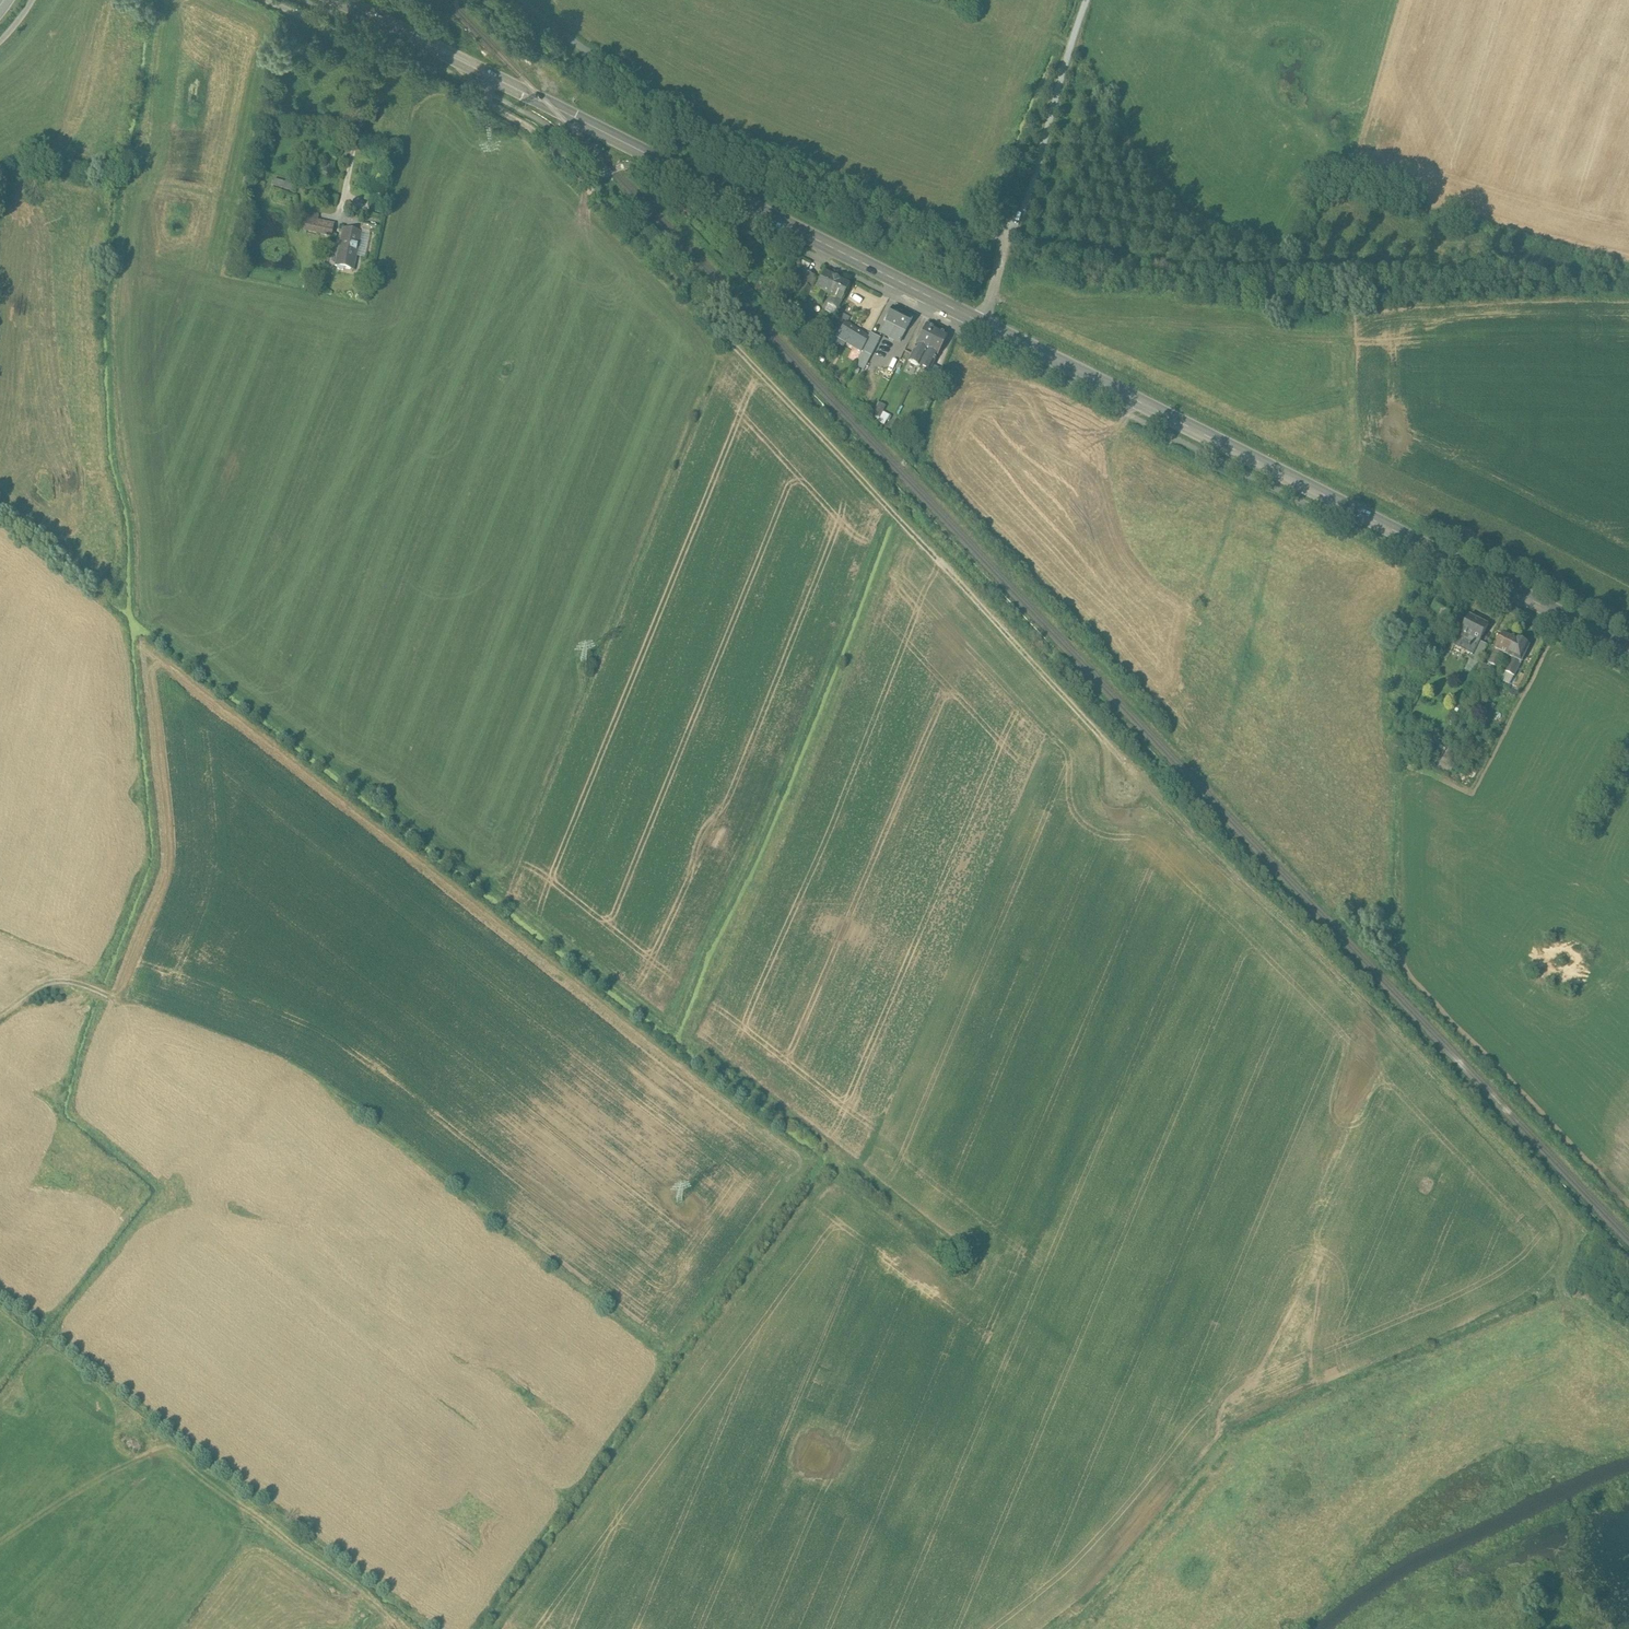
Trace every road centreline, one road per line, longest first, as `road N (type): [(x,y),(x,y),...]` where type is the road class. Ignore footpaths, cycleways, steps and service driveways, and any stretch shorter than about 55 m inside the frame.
road 1 (track): [(491,75),(487,102),(538,135),(1167,806),(1293,925),(1591,1239),(1563,1284)]
road 2 (primary): [(342,0),(1628,649)]
road 3 (track): [(1000,234),(877,200),(758,150),(641,86),(521,0)]
road 4 (track): [(1000,234),(1029,195),(1087,0)]
road 5 (track): [(422,42),(359,50),(271,0)]

